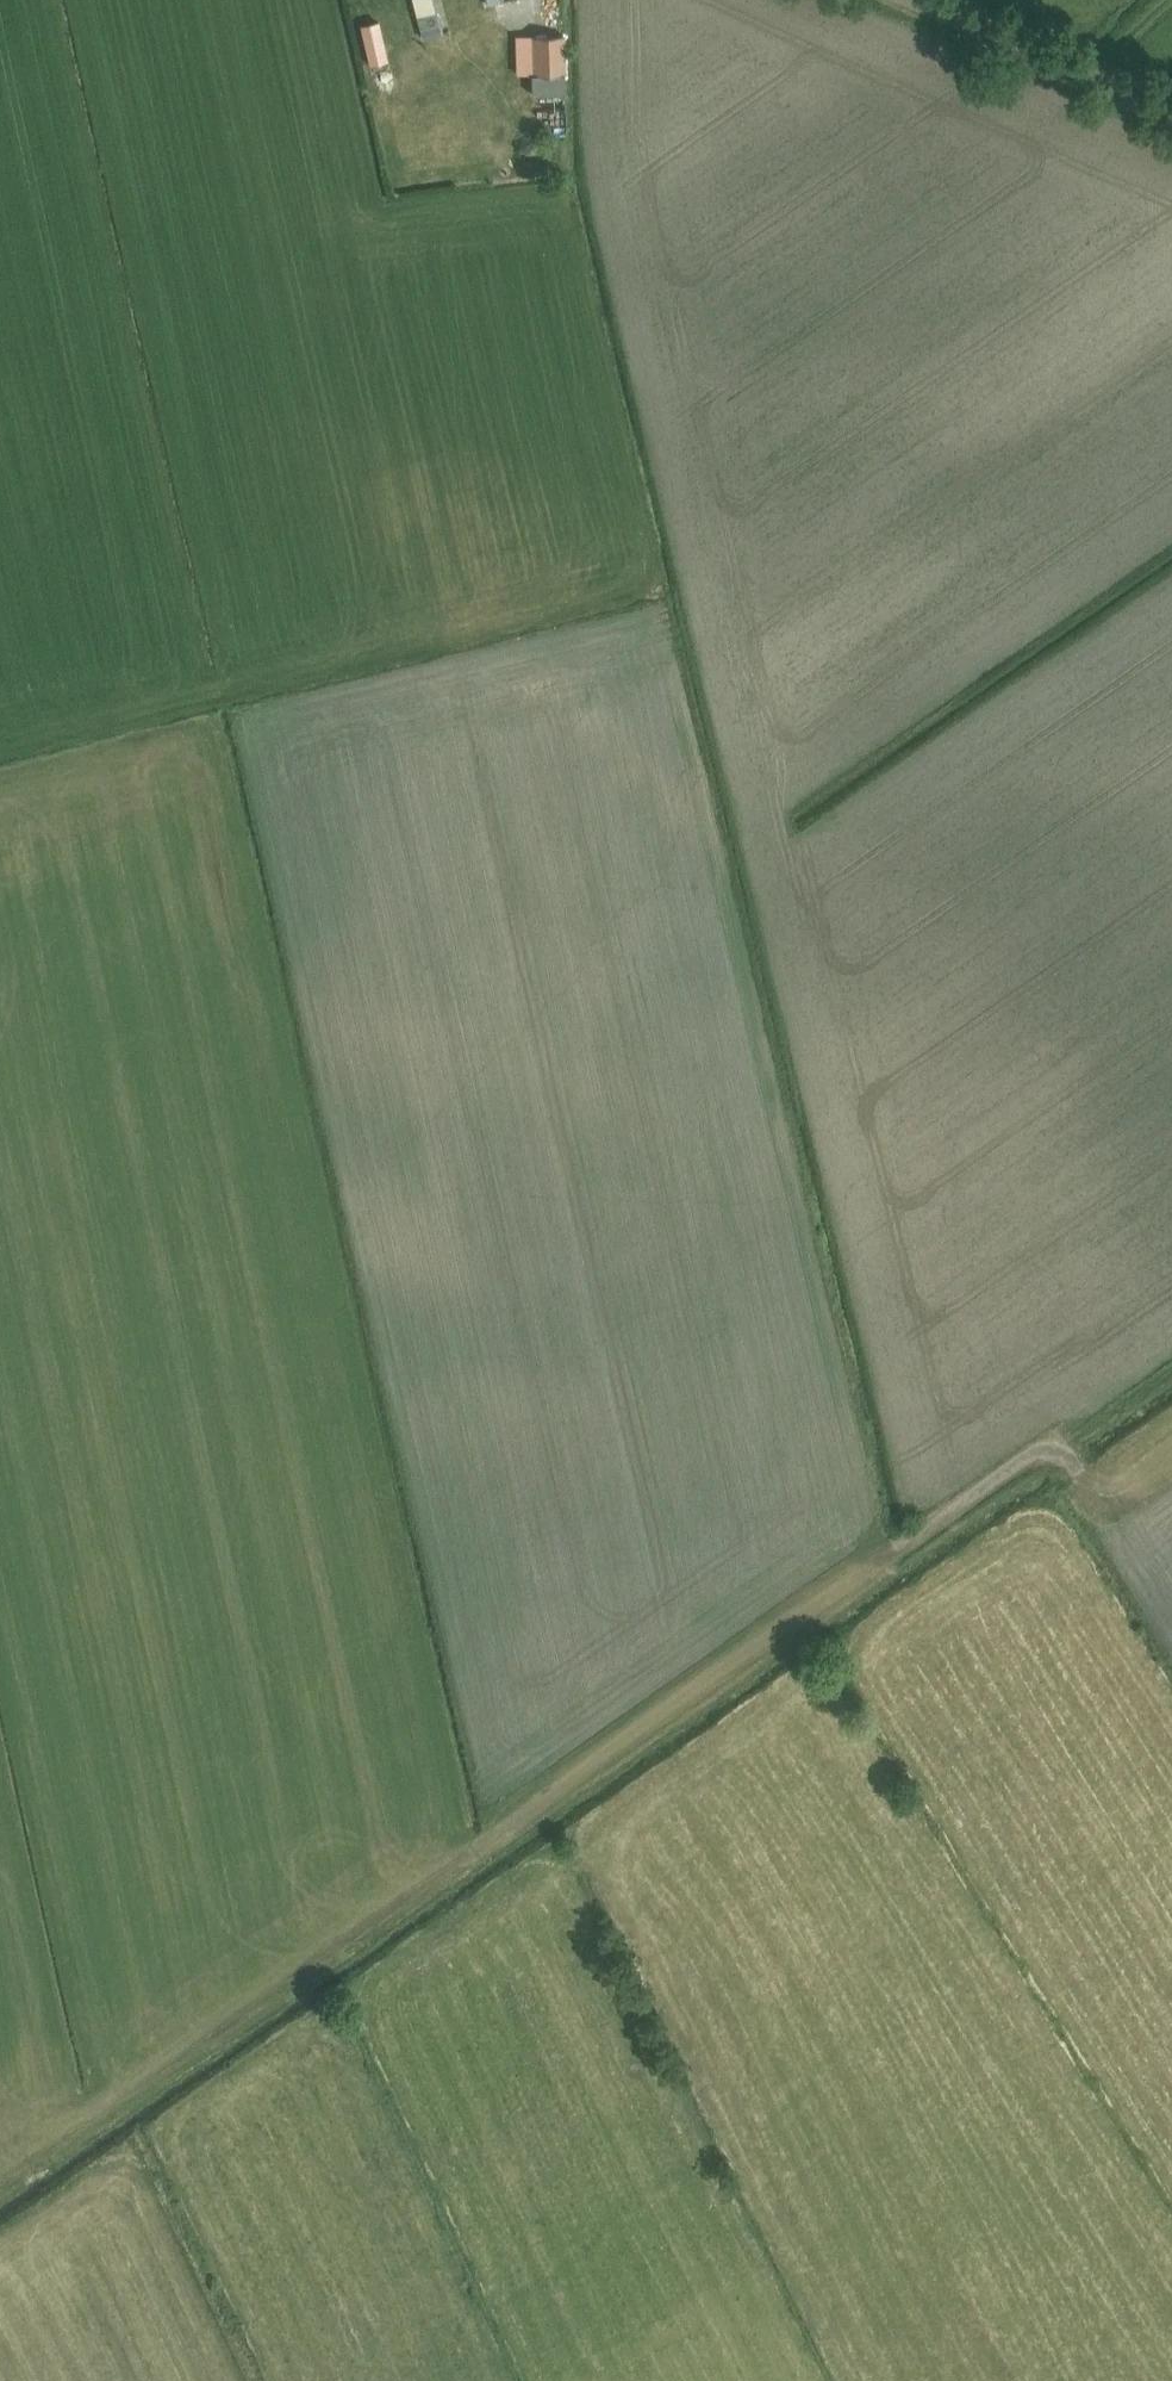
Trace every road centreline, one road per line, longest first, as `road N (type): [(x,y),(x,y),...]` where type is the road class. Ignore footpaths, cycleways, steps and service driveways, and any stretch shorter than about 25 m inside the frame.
road 1 (unclassified): [(1171,111),(919,0)]

